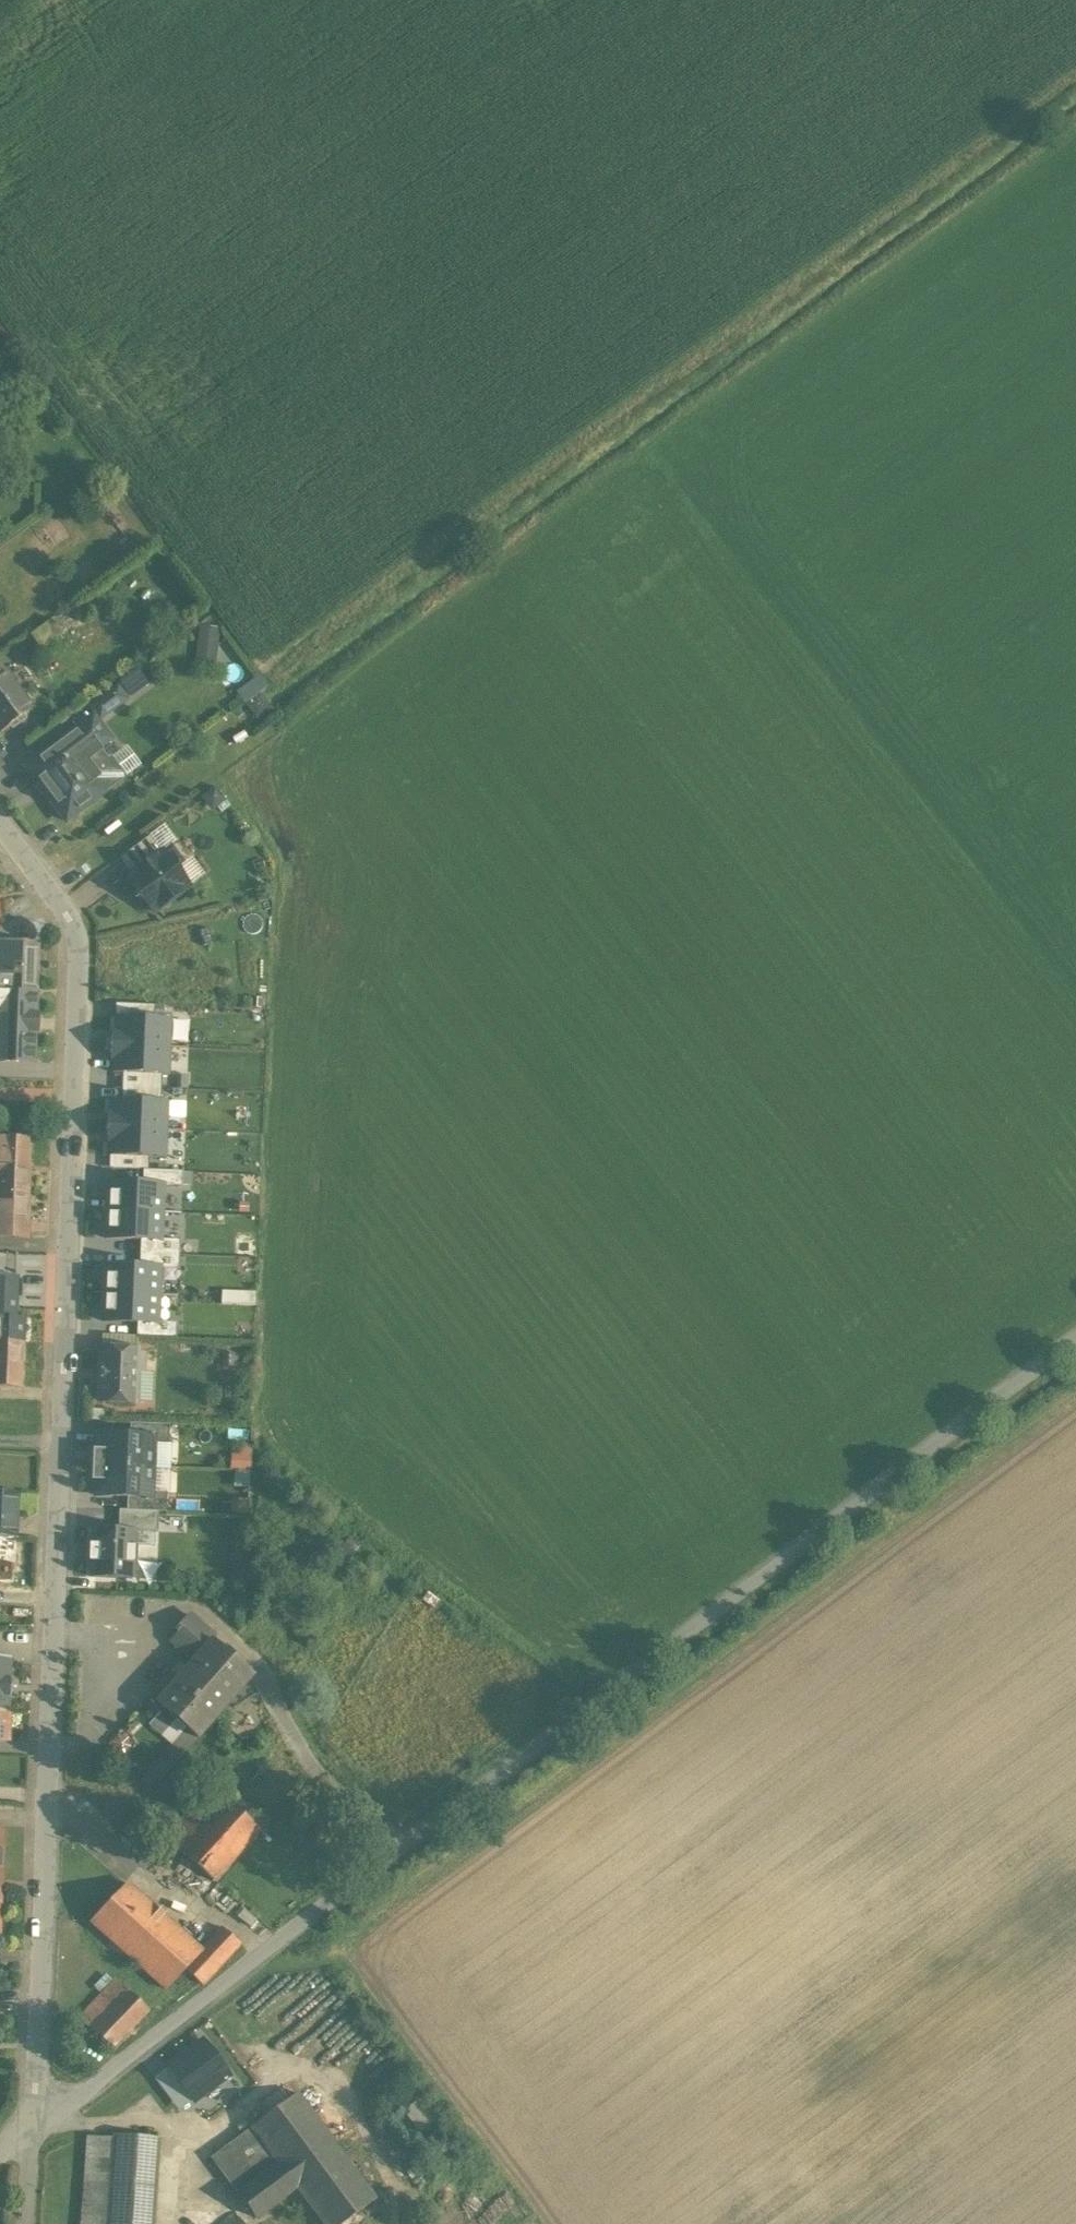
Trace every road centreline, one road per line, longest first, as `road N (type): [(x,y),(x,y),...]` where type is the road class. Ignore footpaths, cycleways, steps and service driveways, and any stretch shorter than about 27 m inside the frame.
road 1 (residential): [(34,2117),(75,952),(68,918),(0,826)]
road 2 (residential): [(34,2117),(85,2091),(1075,1339)]

